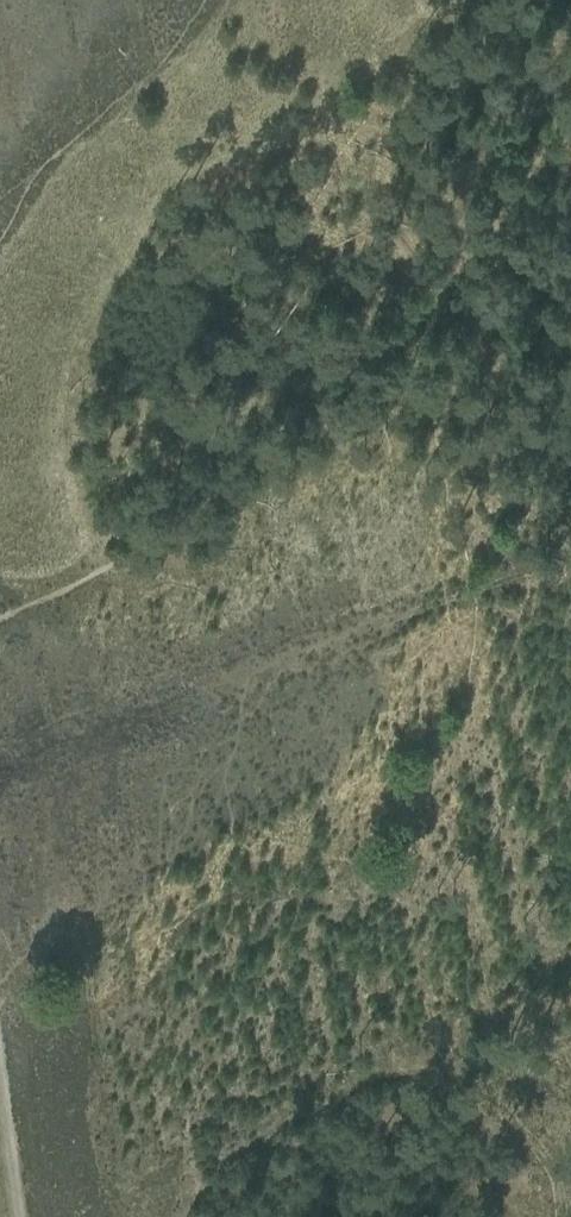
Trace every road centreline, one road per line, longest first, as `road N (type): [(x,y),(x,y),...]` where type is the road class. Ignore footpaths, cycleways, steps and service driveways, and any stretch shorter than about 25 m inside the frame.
road 1 (track): [(0,1079),(18,1216)]

